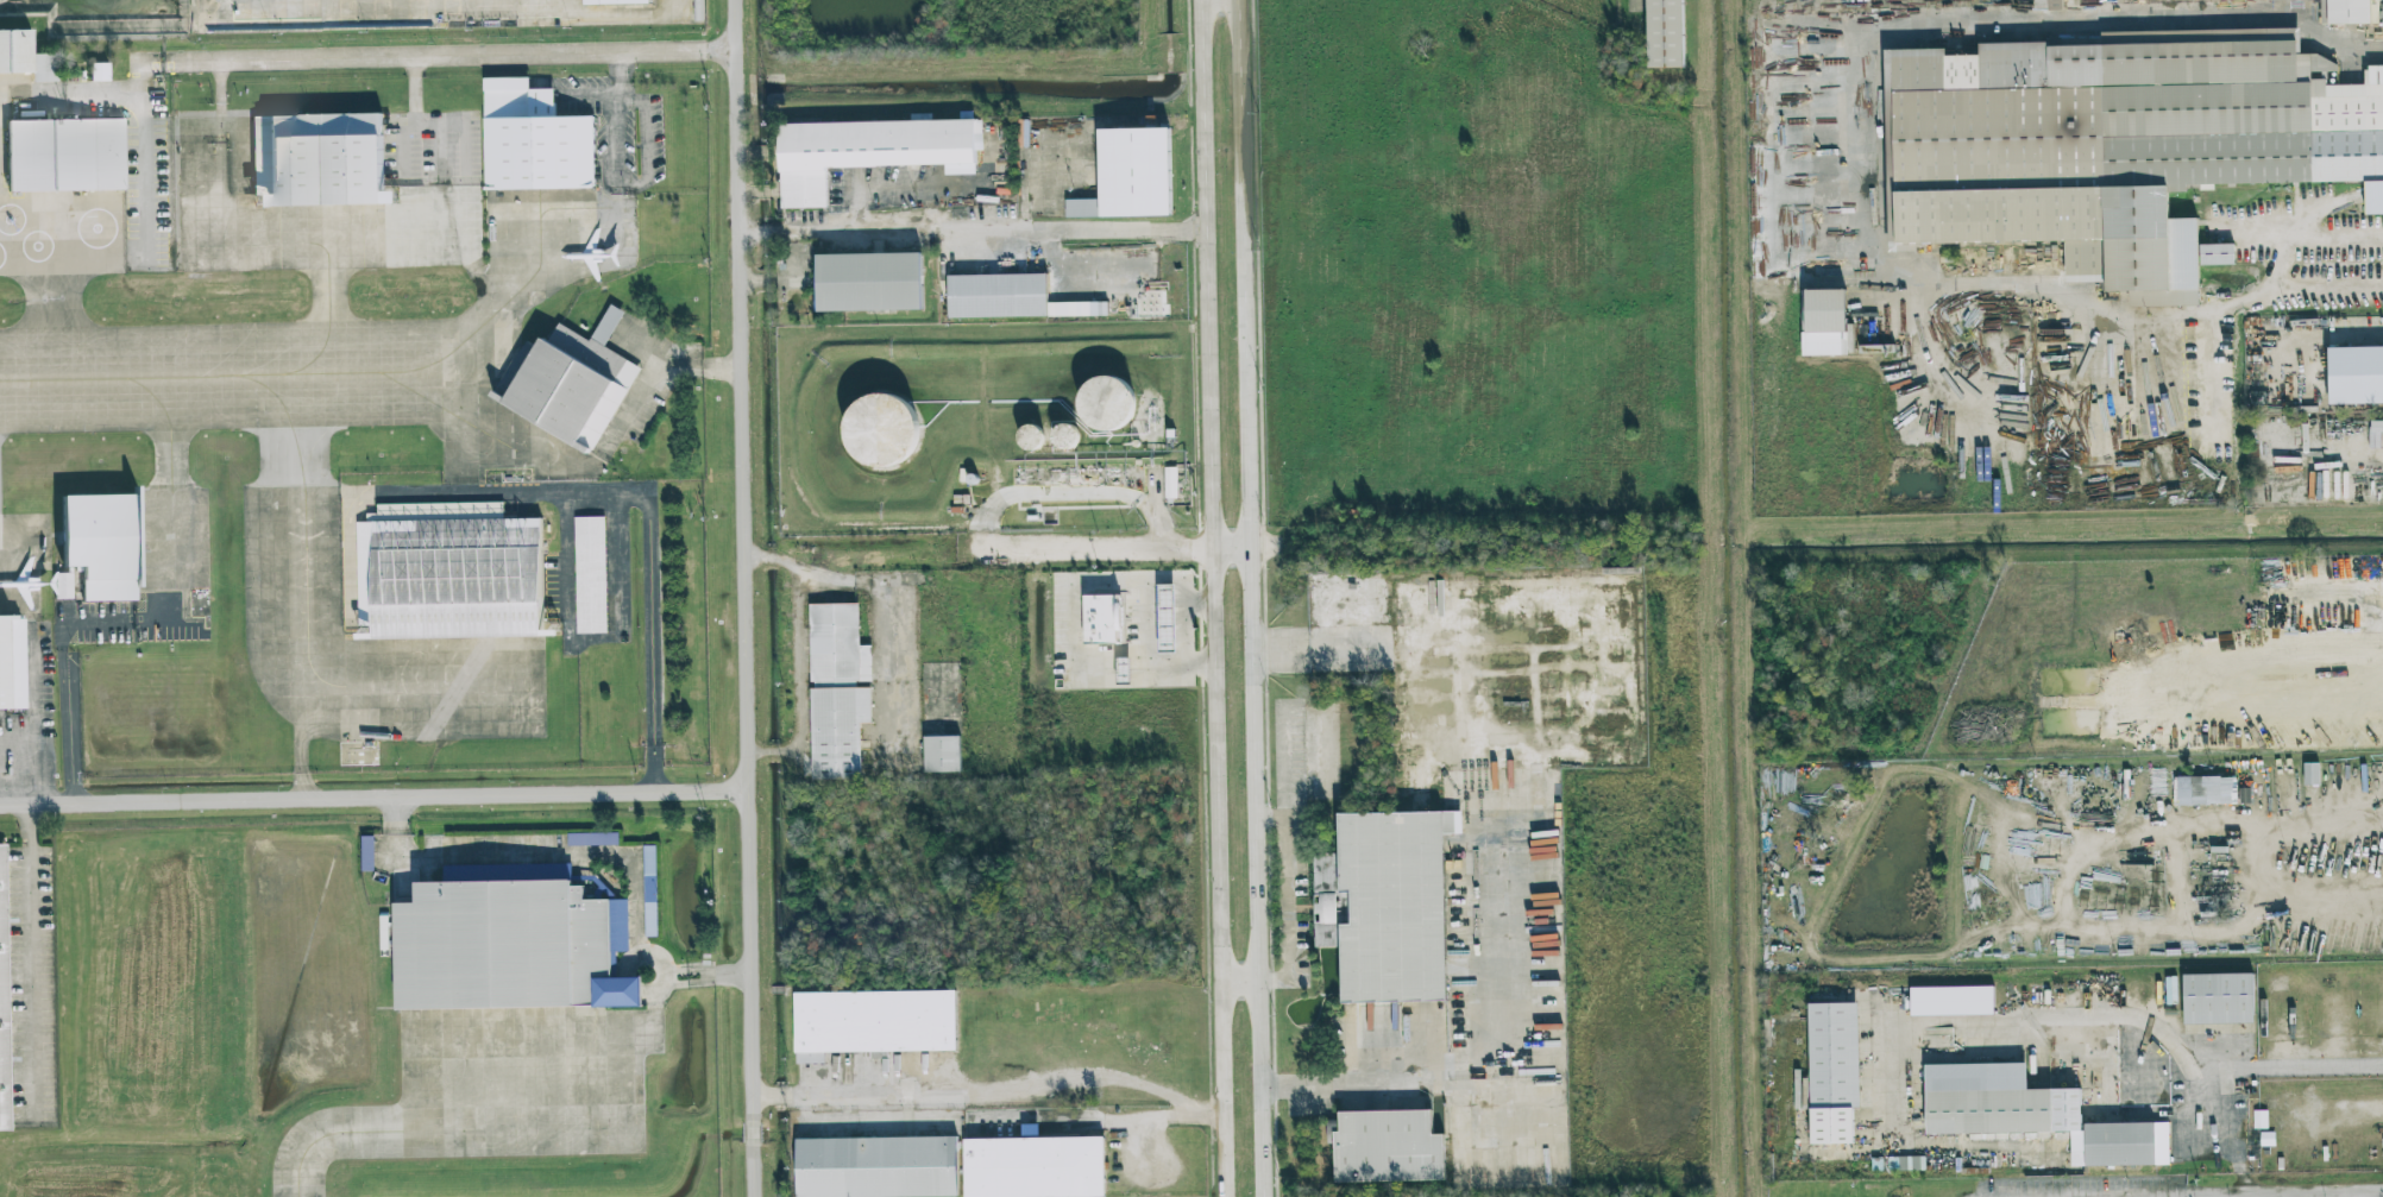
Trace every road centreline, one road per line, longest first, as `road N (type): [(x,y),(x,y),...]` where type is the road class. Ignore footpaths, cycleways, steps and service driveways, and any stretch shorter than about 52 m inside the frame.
road 1 (secondary): [(1271,1196),(1246,0)]
road 2 (secondary): [(1202,0),(1226,1196)]
road 3 (residential): [(732,0),(753,1196)]

